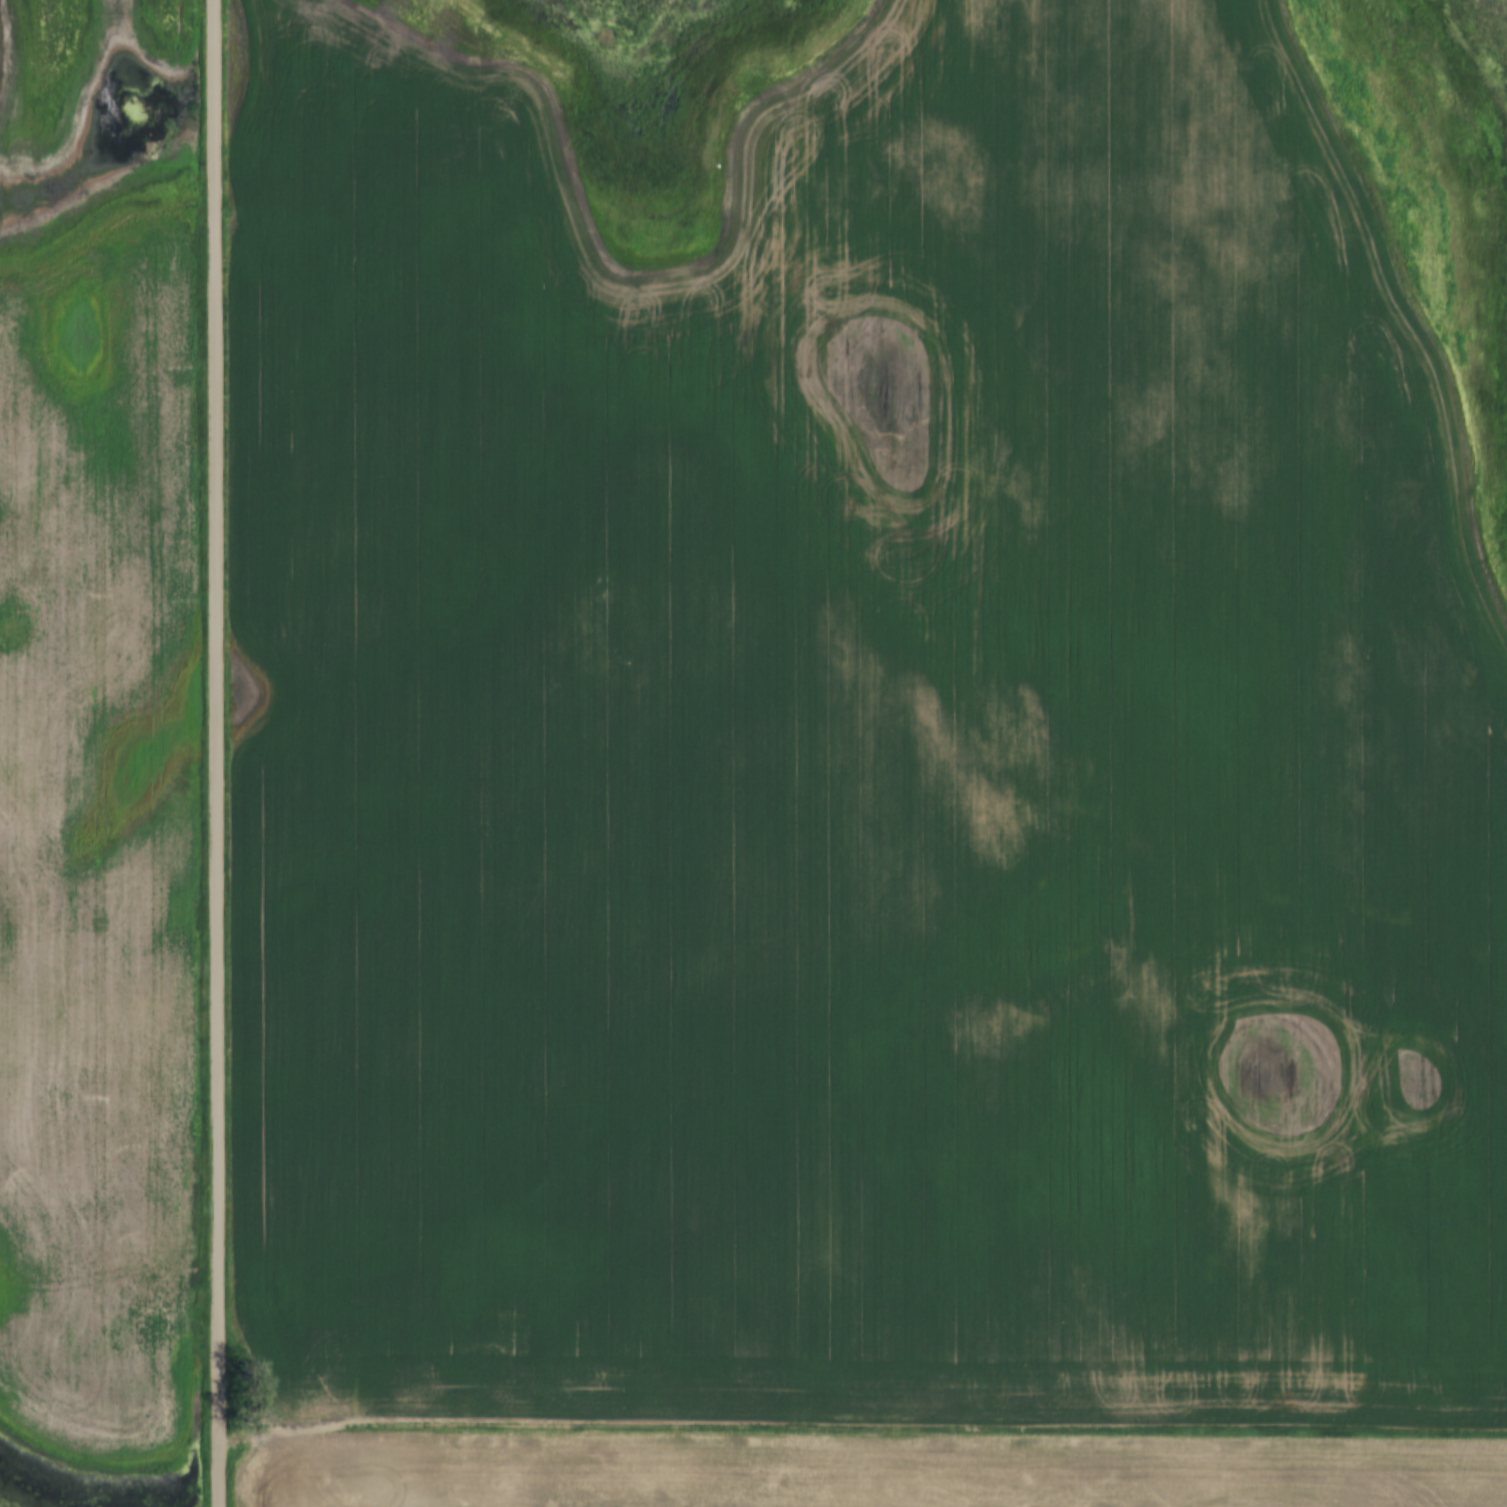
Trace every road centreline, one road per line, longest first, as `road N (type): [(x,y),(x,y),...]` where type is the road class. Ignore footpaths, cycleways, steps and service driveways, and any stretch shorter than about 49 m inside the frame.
road 1 (residential): [(218,1506),(214,0)]
road 2 (track): [(218,1419),(1506,1430)]

